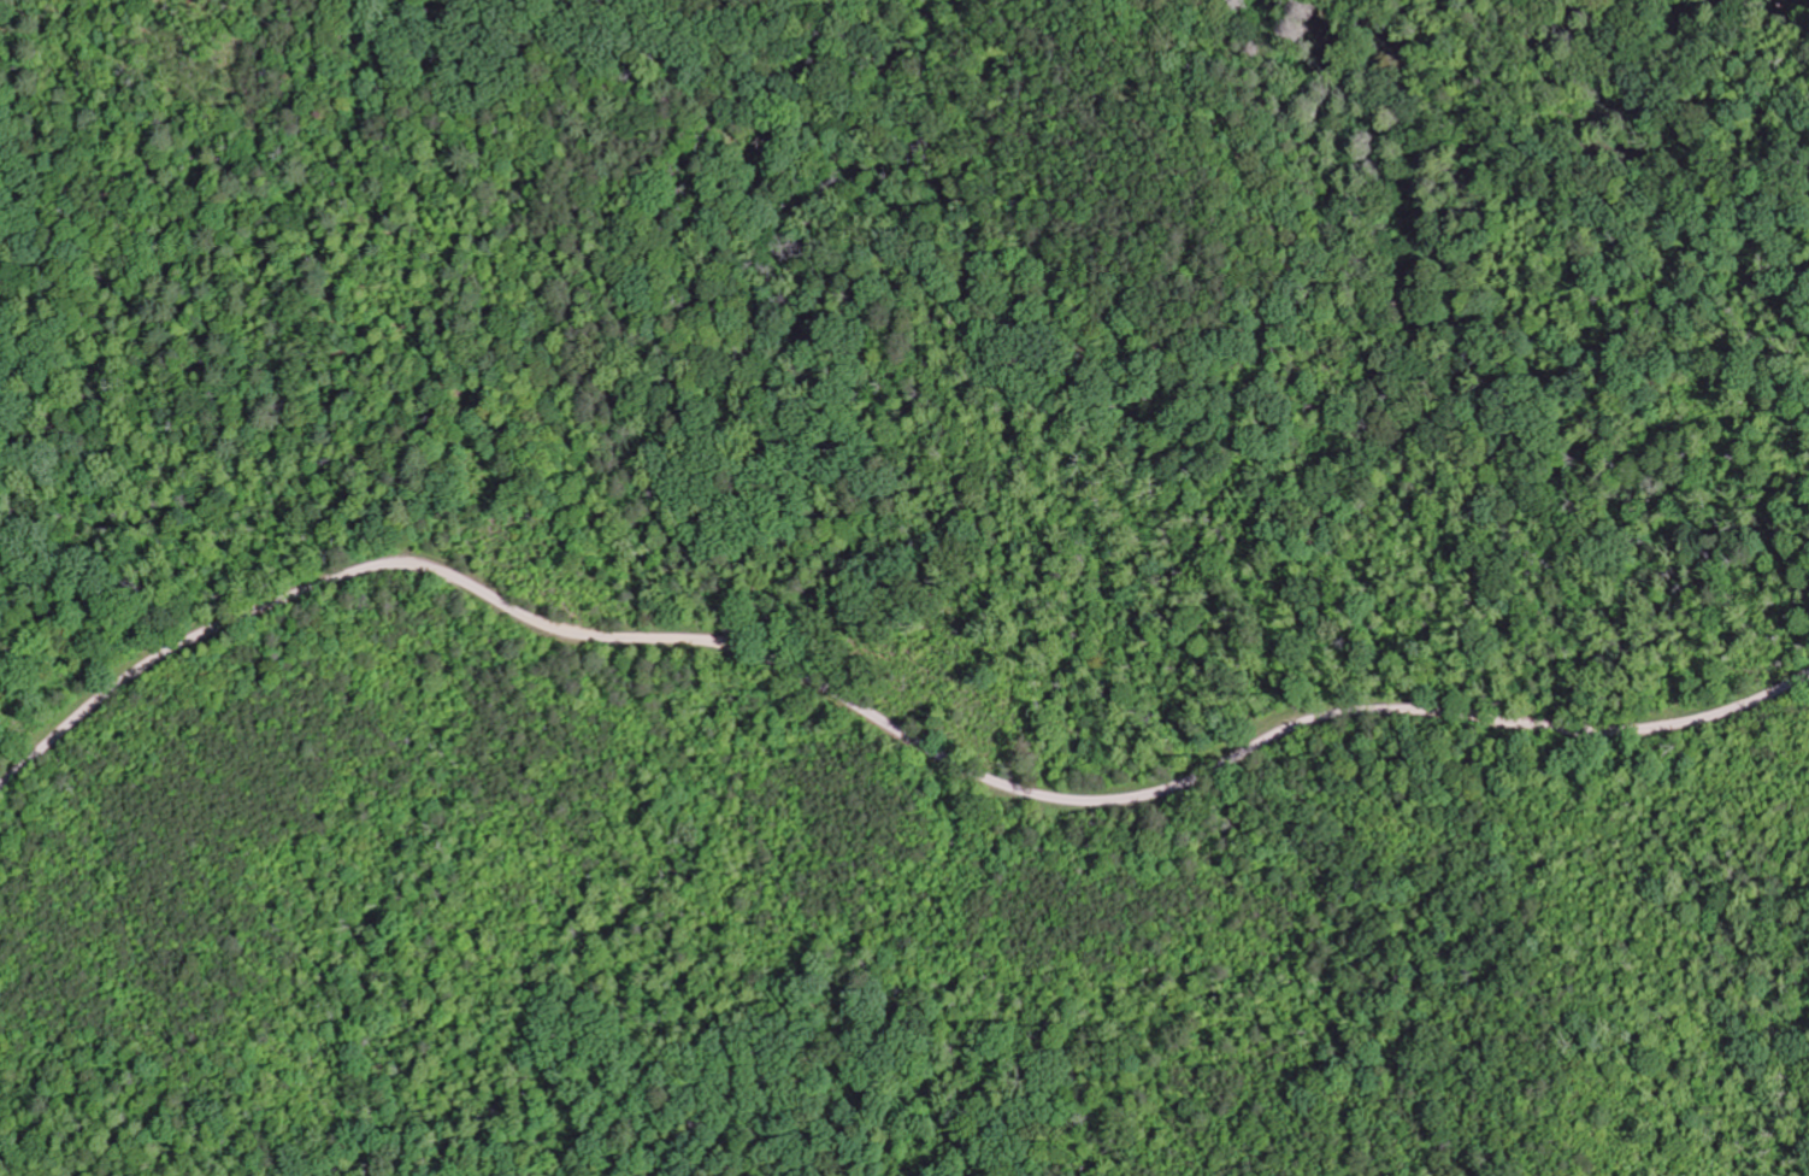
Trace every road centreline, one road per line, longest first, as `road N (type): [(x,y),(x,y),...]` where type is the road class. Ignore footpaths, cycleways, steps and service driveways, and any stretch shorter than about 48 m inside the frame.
road 1 (residential): [(0,792),(66,729),(178,647),(291,590),(405,559),(441,568),(559,630),(606,637),(690,633),(742,645),(791,664),(964,769),(1078,802),(1175,790),(1318,716),(1404,708),(1524,735),(1630,735),(1710,721),(1808,666)]
road 2 (residential): [(1374,1175),(1355,1141),(1369,984),(1339,913),(1289,860),(1284,730)]

